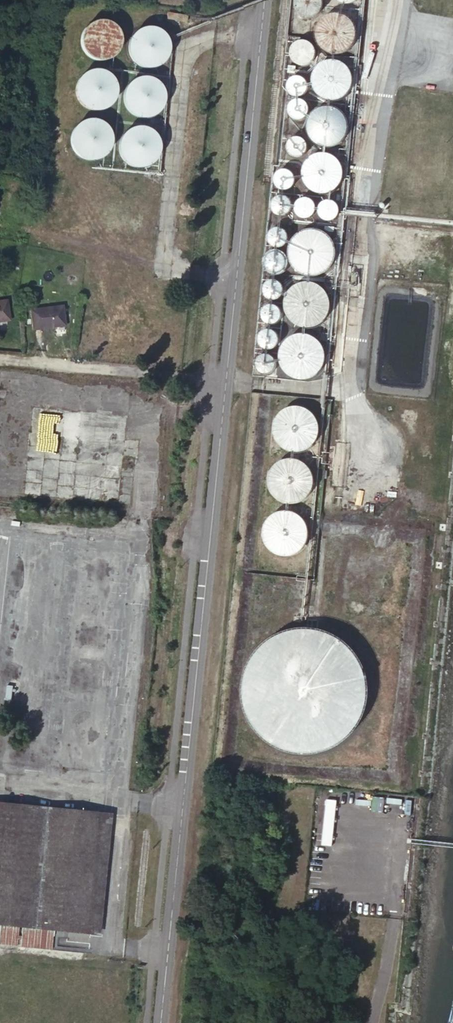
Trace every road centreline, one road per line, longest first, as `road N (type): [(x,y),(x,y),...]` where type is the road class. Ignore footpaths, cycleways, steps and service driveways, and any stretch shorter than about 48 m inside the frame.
road 1 (secondary): [(264,0),(158,1022)]

